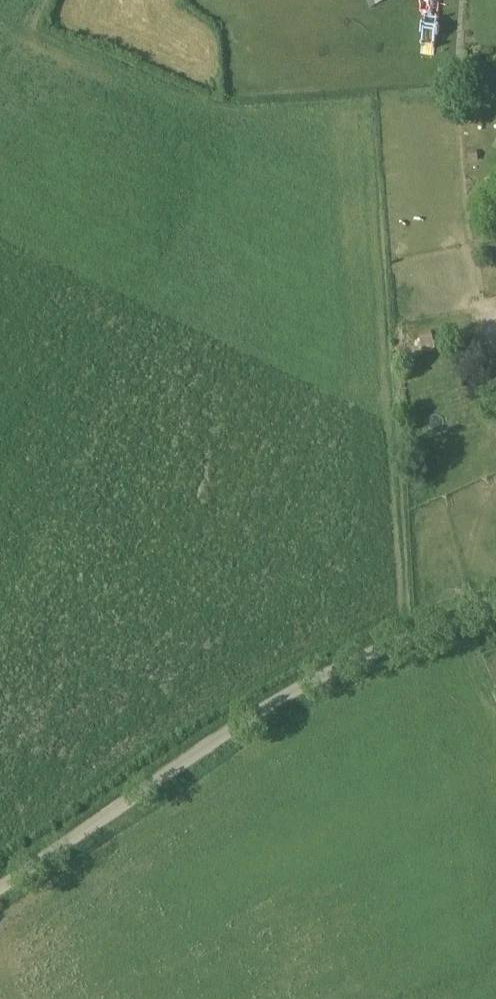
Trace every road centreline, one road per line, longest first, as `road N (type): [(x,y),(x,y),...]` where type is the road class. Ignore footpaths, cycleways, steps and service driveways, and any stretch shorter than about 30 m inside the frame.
road 1 (unclassified): [(0,889),(315,681),(495,603)]

